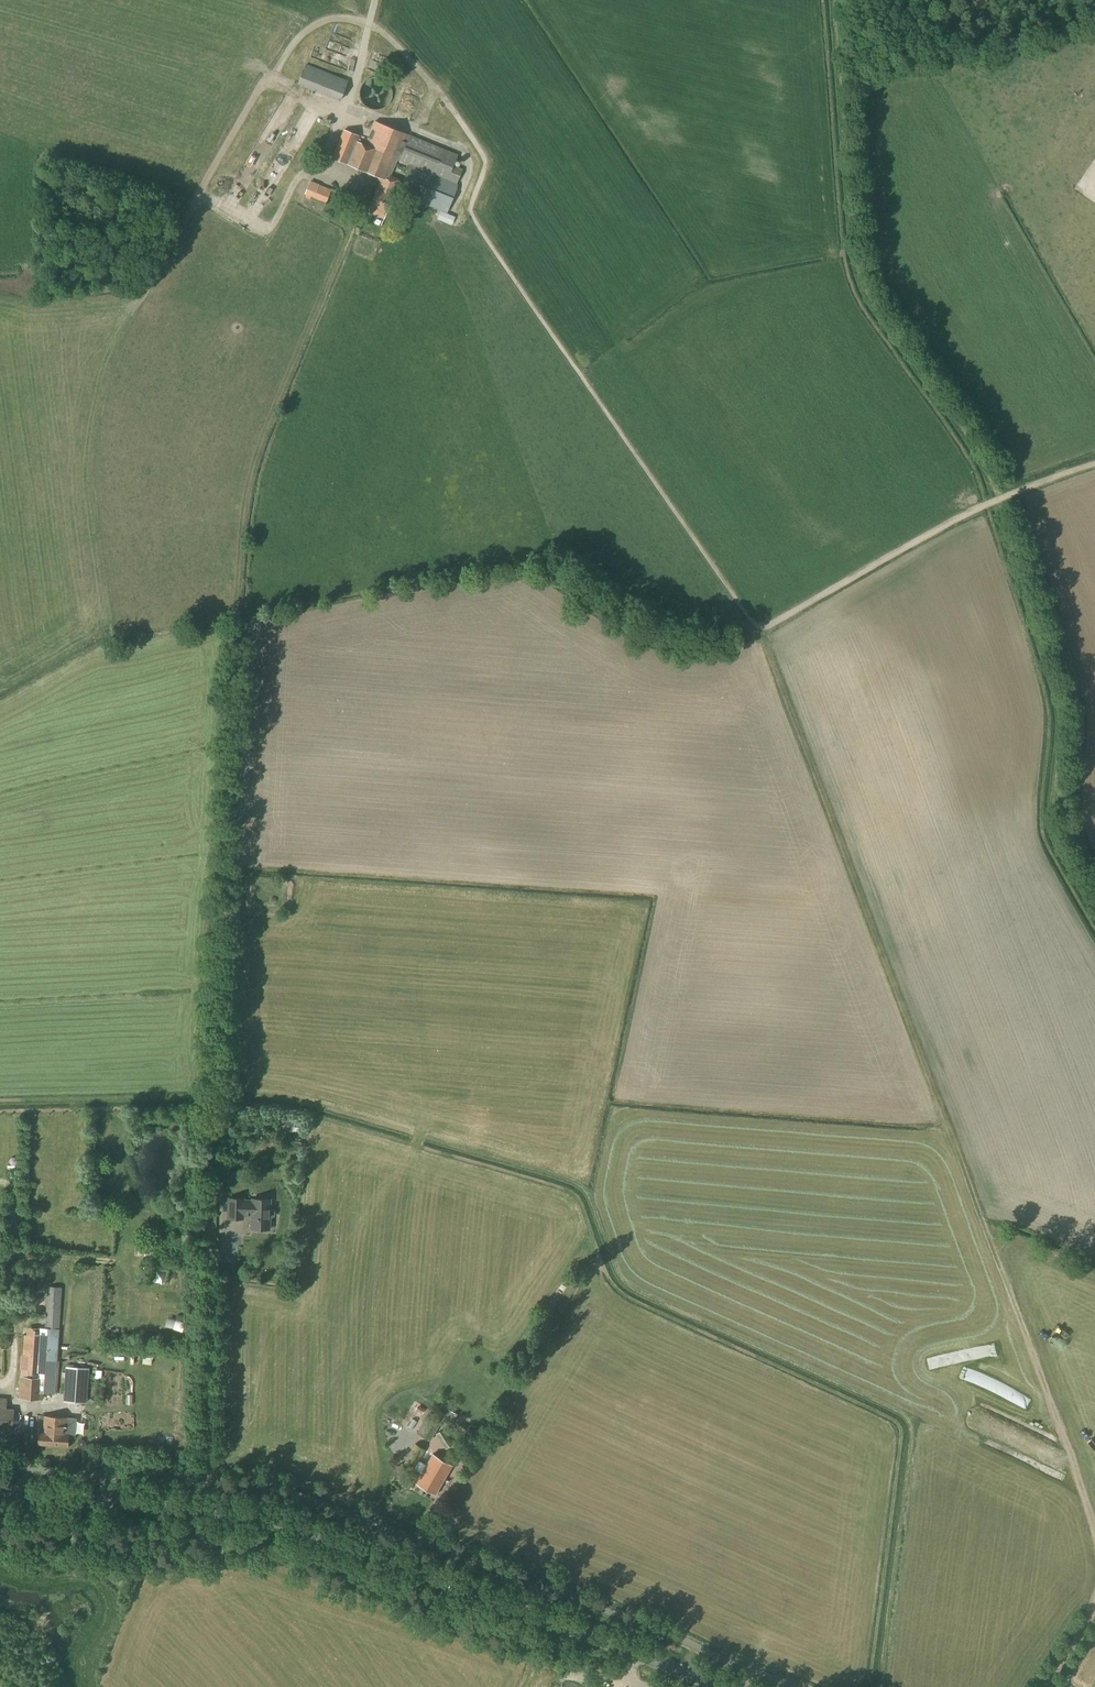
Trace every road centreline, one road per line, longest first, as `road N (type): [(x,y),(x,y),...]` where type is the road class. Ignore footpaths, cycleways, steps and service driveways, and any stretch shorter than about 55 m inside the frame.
road 1 (track): [(1094,464),(998,499),(760,630),(470,214),(487,160),(394,41),(350,18),(311,27),(259,86),(146,284),(41,295),(0,286)]
road 2 (track): [(326,164),(362,207),(251,477),(240,539),(213,1098),(205,1510)]
road 3 (track): [(124,1095),(282,1096),(571,1178),(590,1193),(627,1283),(910,1417),(883,1686)]
road 4 (track): [(760,630),(1043,1382),(1094,1553)]
road 5 (secondary): [(0,1495),(227,1512),(312,1531),(720,1686)]
road 6 (track): [(0,1183),(12,1182),(10,1383),(0,1383)]

